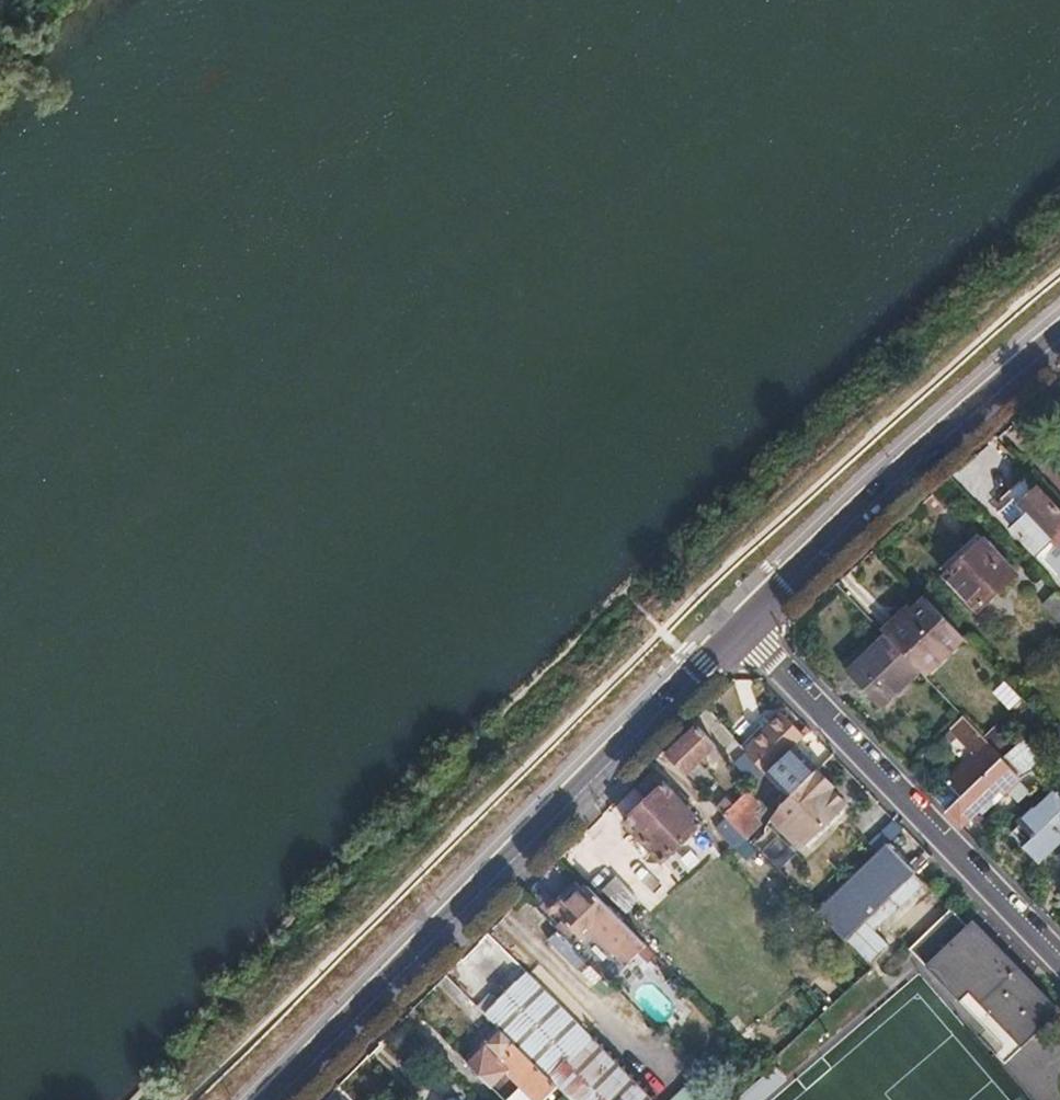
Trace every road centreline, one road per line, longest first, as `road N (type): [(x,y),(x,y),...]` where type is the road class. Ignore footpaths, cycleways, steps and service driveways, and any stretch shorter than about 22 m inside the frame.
road 1 (residential): [(736,629),(272,1099)]
road 2 (residential): [(1059,956),(736,629)]
road 3 (residential): [(1059,340),(736,629)]

